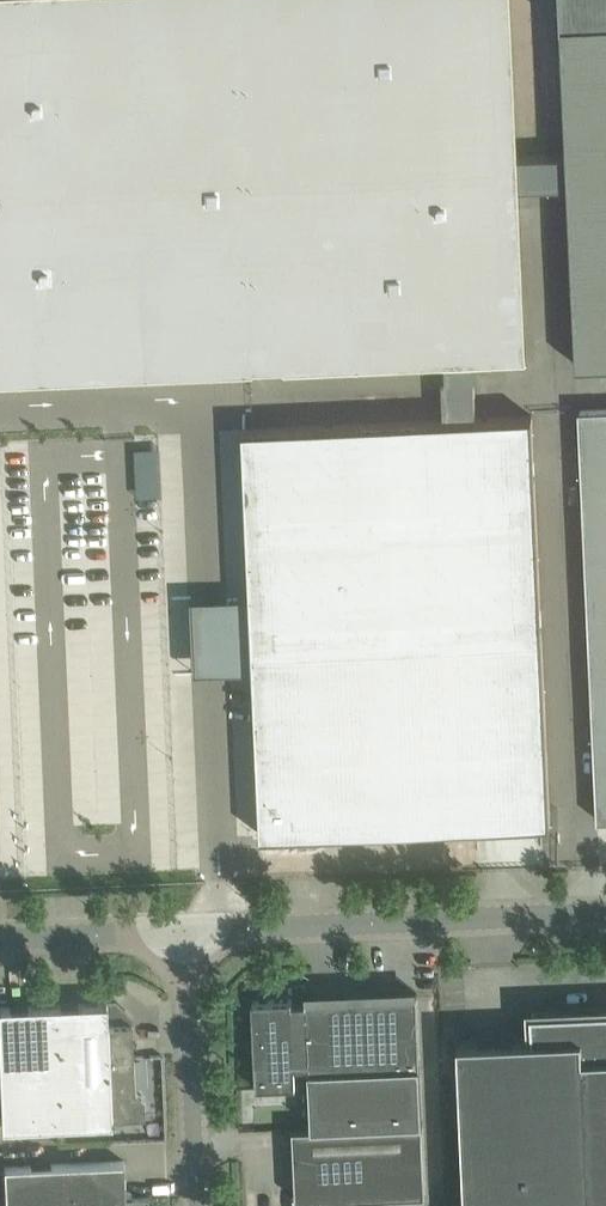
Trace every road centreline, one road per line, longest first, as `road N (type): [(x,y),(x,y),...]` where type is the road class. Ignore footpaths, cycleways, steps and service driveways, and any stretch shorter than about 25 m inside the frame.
road 1 (unclassified): [(605,914),(185,932)]
road 2 (unclassified): [(197,1205),(185,932)]
road 3 (unclassified): [(185,932),(0,939)]

